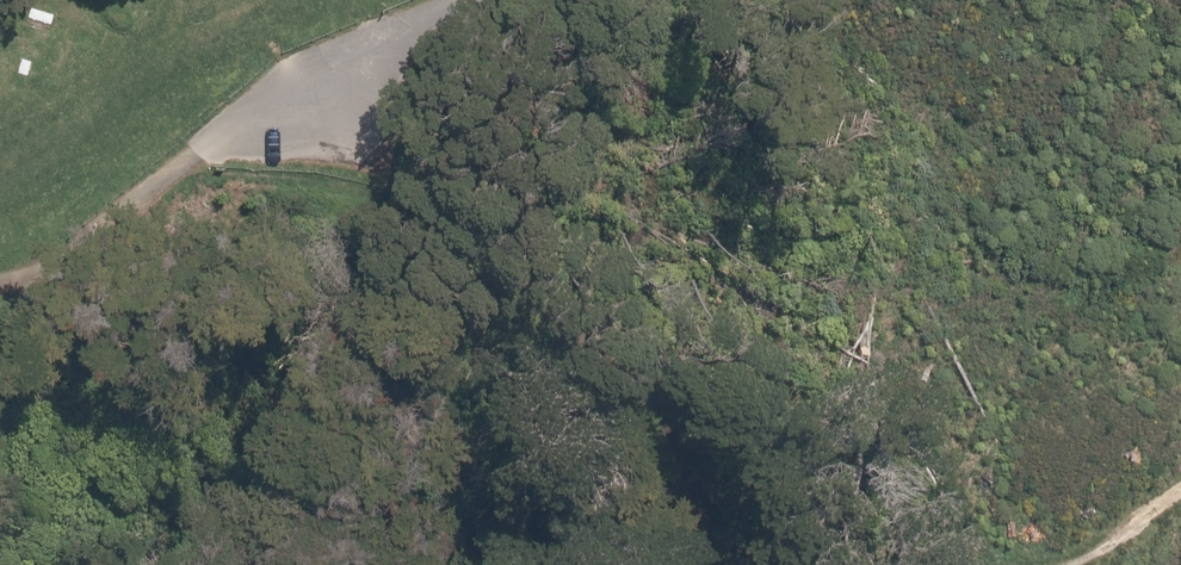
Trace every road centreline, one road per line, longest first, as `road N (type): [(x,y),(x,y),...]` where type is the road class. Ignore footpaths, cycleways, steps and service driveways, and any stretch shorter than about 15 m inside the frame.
road 1 (track): [(914,564),(727,452),(245,102)]
road 2 (track): [(0,253),(85,229),(245,102)]
road 3 (track): [(1180,487),(1108,548),(1062,564)]

